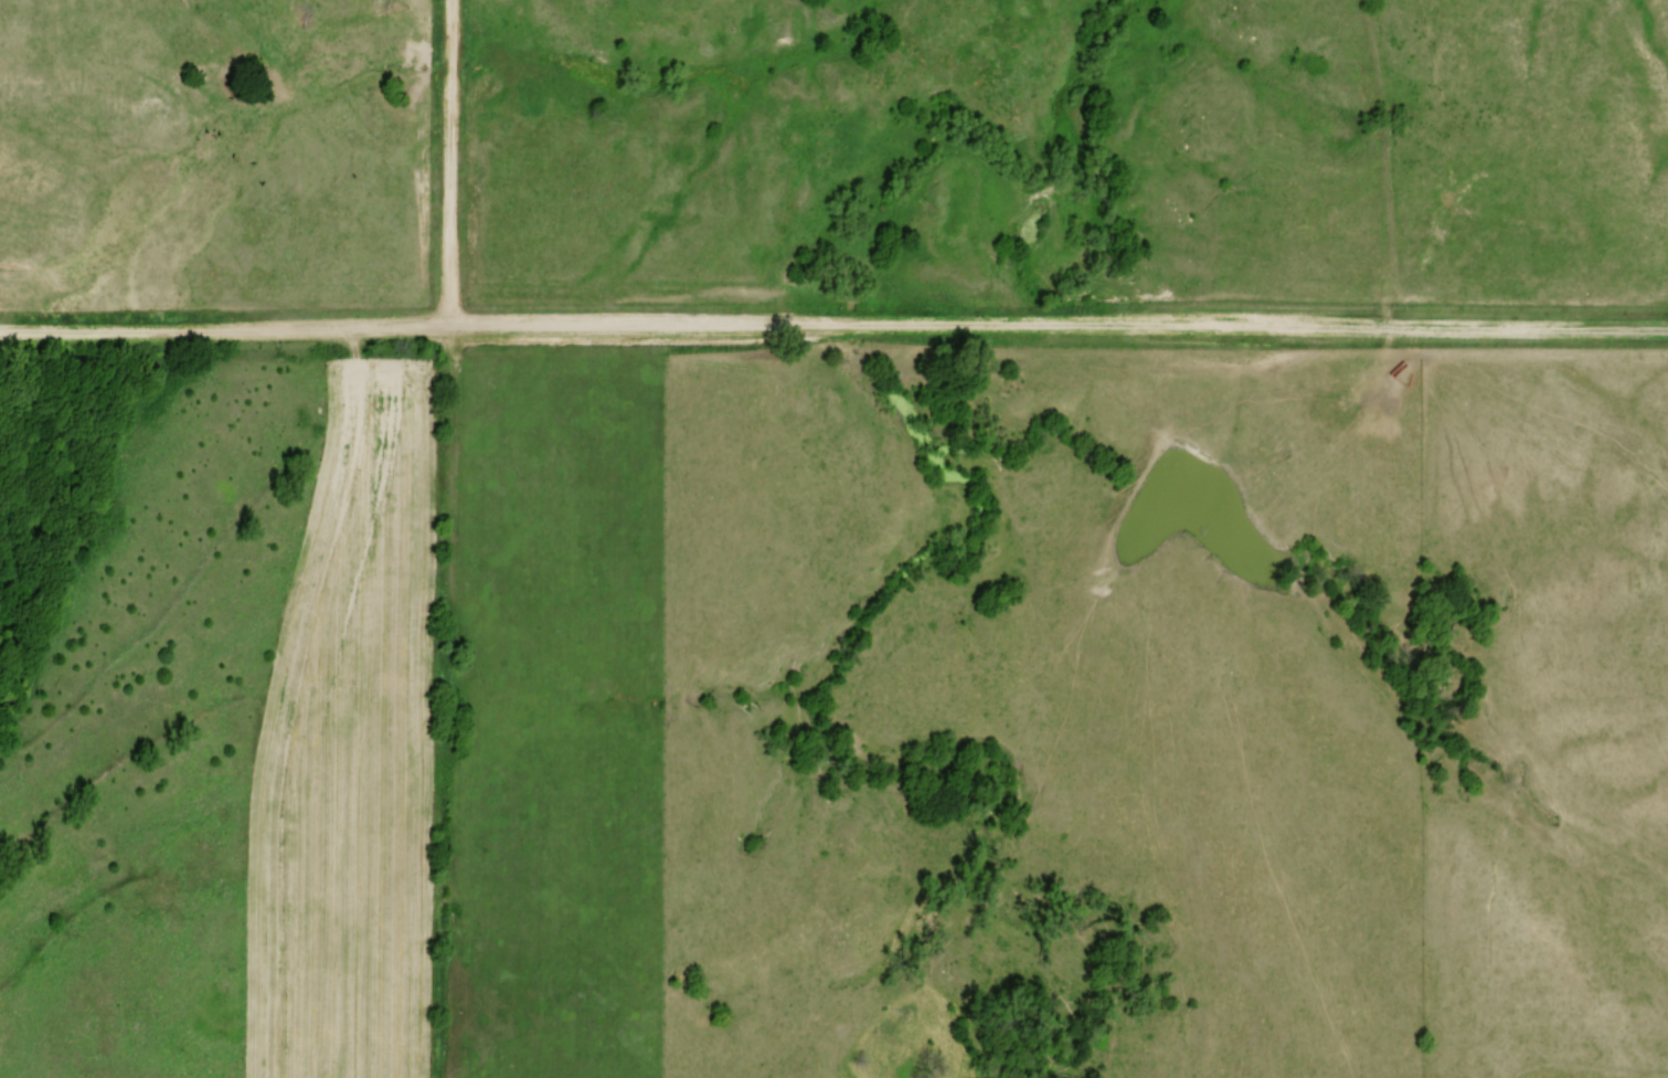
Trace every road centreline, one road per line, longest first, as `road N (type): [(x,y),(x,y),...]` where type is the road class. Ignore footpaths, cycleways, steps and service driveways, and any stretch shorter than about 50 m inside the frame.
road 1 (residential): [(0,338),(500,327),(1667,326)]
road 2 (residential): [(450,328),(456,0)]

